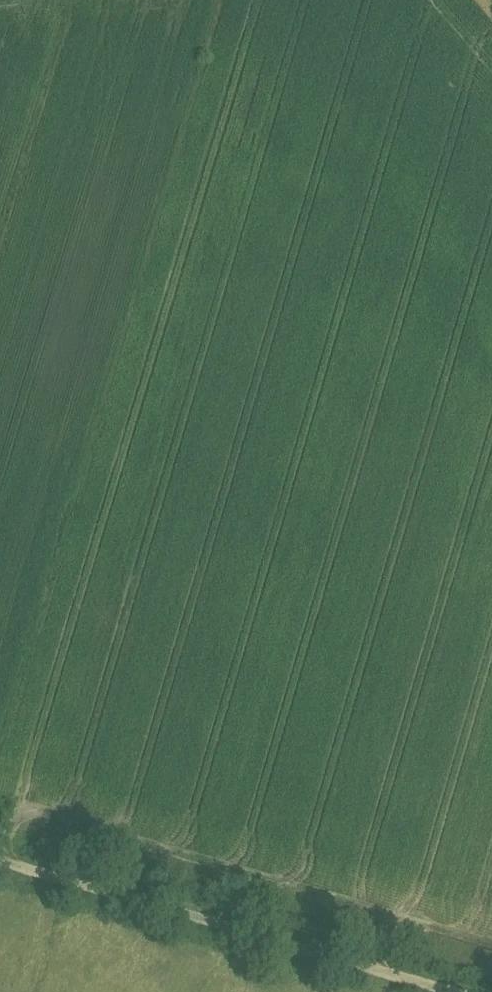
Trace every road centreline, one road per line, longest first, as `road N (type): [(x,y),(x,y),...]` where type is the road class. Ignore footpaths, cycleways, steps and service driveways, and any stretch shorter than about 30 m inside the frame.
road 1 (track): [(0,857),(469,991)]

